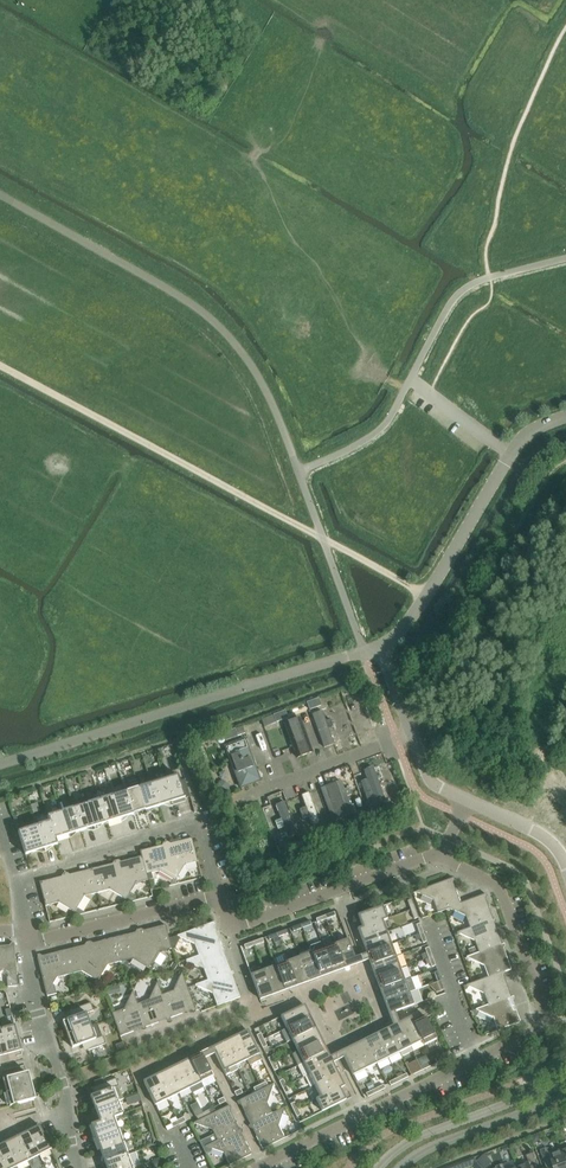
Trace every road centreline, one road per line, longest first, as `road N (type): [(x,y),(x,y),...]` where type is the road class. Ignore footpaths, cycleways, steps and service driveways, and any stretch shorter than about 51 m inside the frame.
road 1 (residential): [(260,1167),(528,1035),(540,1022),(541,1001),(500,891),(442,854)]
road 2 (unclassified): [(0,764),(364,652)]
road 3 (tertiary): [(380,644),(401,632),(520,442),(565,417)]
road 4 (residential): [(232,928),(256,1013),(64,1083)]
road 5 (residential): [(221,896),(198,823),(14,880)]
road 6 (residential): [(232,928),(442,854)]
road 7 (tertiary): [(565,1083),(433,1131),(379,1167)]
road 8 (residential): [(24,946),(221,896)]
road 9 (residential): [(412,736),(232,802)]
road 10 (tertiary): [(402,1167),(443,1142),(565,1098)]
road 11 (residential): [(64,1083),(29,989),(24,946)]
road 12 (tertiary): [(565,865),(544,836),(466,800)]

